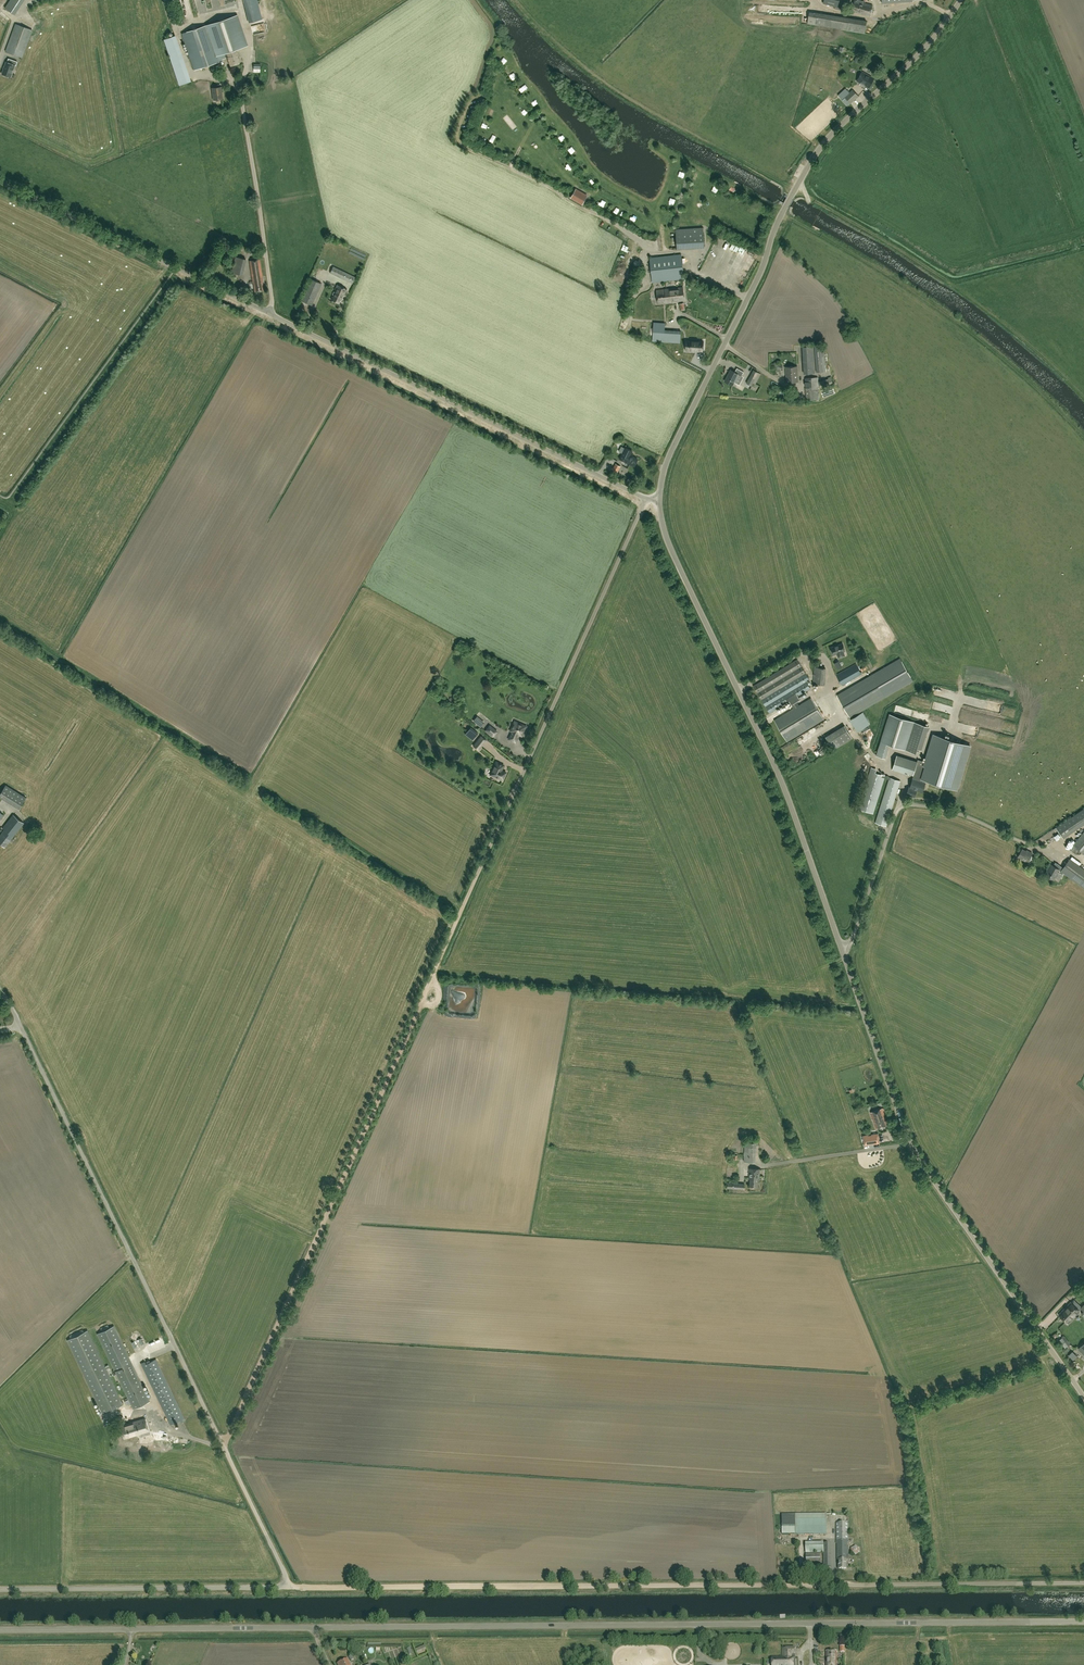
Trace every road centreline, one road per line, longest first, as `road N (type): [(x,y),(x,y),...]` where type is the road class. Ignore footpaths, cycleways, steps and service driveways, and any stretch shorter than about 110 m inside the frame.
road 1 (unclassified): [(1083,1397),(904,1131),(783,790),(667,543),(659,499)]
road 2 (unclassified): [(316,1628),(1083,1622)]
road 3 (unclassified): [(647,499),(0,181)]
road 4 (unclassified): [(281,1587),(283,1570),(0,990)]
road 5 (unclassified): [(659,499),(667,460),(790,196),(835,132),(915,56),(959,0)]
road 6 (track): [(281,1587),(823,1585)]
road 7 (unclassified): [(647,499),(427,987)]
road 8 (track): [(427,987),(222,1444)]
road 9 (track): [(176,268),(11,498),(0,498)]
road 10 (unclassified): [(281,1587),(0,1590)]
road 11 (unclassified): [(823,1585),(1083,1583)]
road 12 (unclassified): [(132,1629),(316,1628)]
road 13 (unclassified): [(132,1629),(0,1630)]

